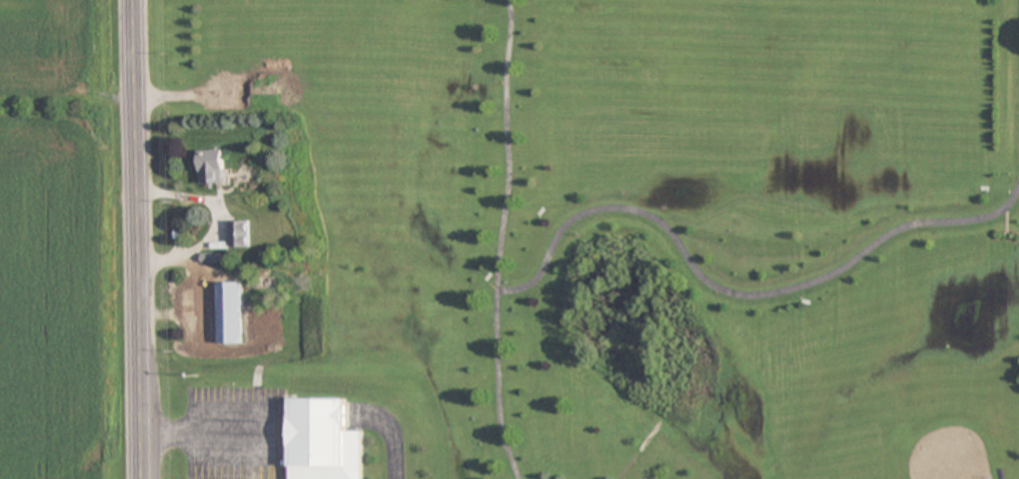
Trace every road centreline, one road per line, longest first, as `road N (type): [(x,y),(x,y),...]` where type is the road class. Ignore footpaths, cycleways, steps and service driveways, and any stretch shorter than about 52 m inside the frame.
road 1 (secondary): [(138,478),(131,0)]

